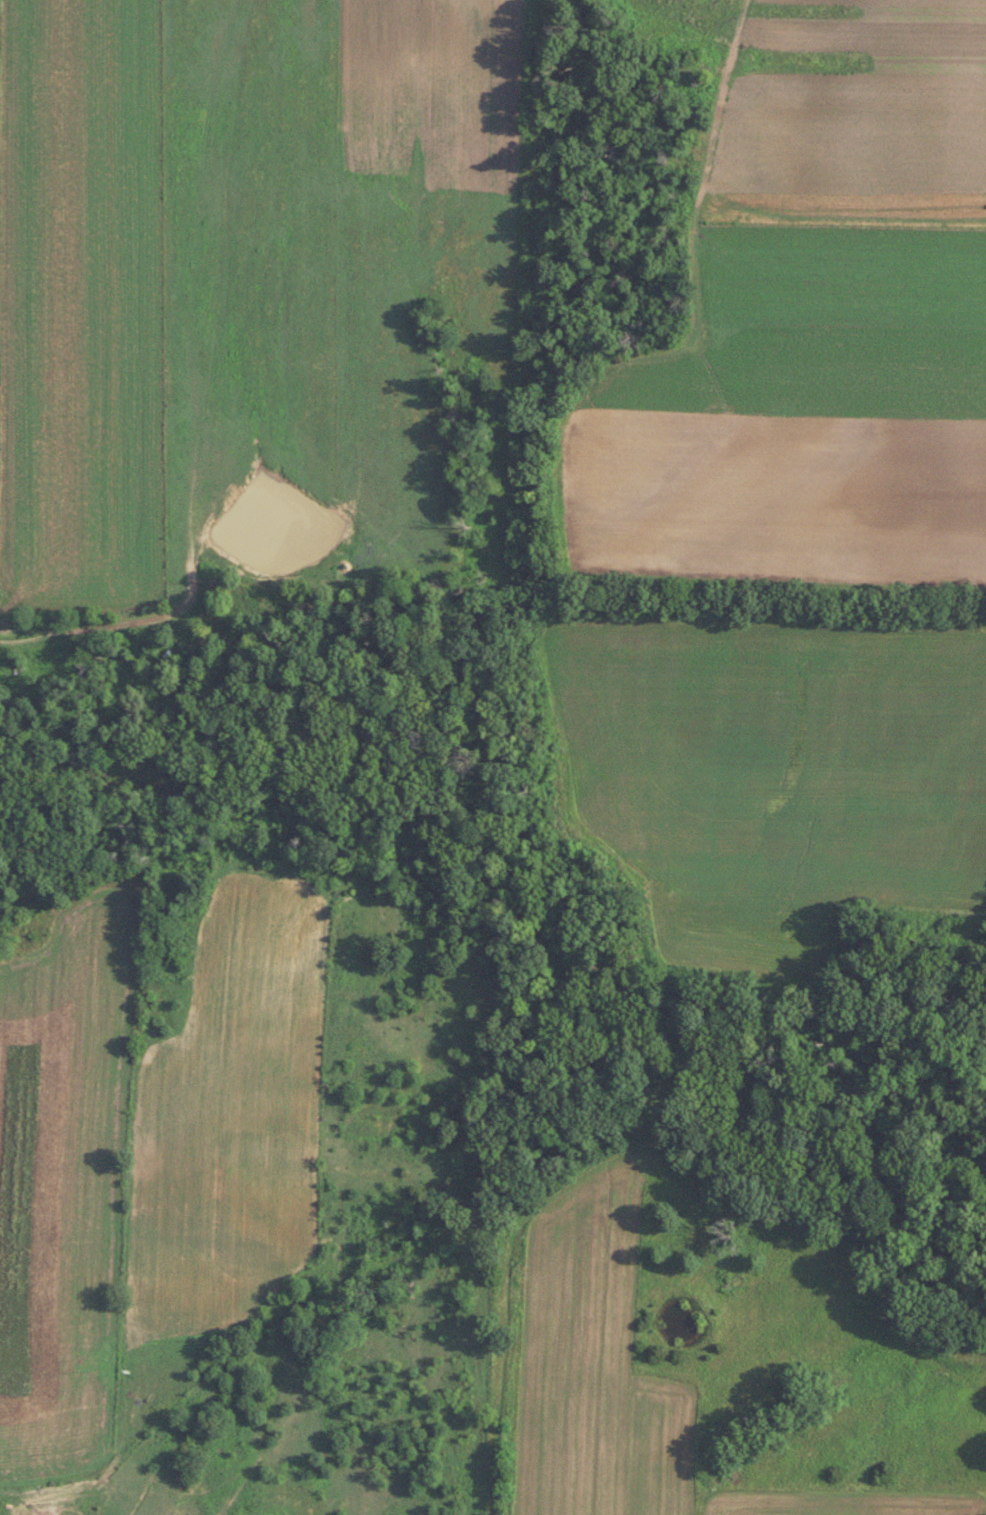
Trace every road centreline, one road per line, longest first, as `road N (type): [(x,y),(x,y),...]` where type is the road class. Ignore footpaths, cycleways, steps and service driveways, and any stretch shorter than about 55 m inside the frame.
road 1 (residential): [(649,1138),(543,1209),(514,1238),(498,1514)]

